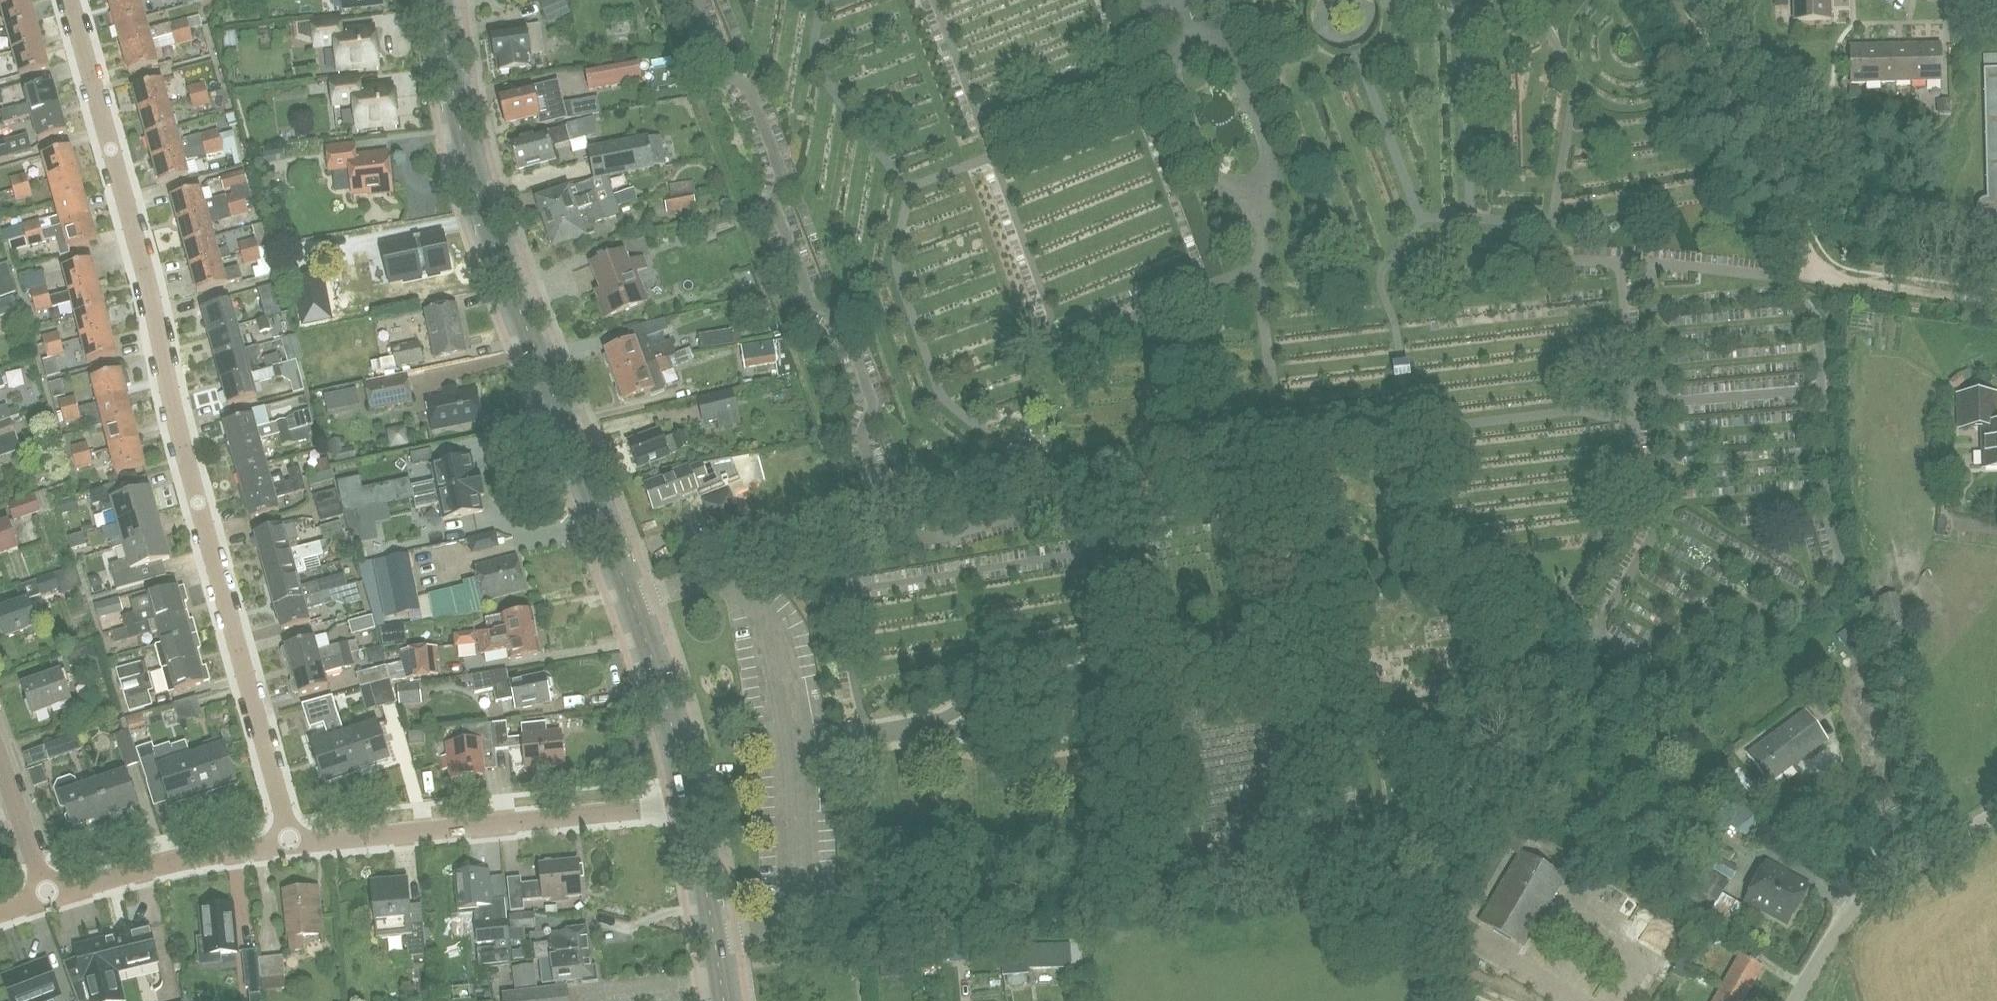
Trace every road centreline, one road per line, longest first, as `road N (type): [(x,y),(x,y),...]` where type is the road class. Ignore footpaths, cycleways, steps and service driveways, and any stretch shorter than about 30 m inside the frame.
road 1 (residential): [(291,843),(69,0)]
road 2 (secondary): [(692,803),(631,594),(492,238),(469,160),(443,0)]
road 3 (unclassified): [(291,843),(692,803)]
road 4 (track): [(1996,302),(1825,272),(1803,249),(1794,210),(1757,143)]
road 5 (unclassified): [(1794,1000),(1864,898),(1996,813)]
road 6 (residential): [(48,896),(291,843)]
road 7 (secondary): [(726,1000),(692,803)]
road 8 (residential): [(48,896),(0,760)]

